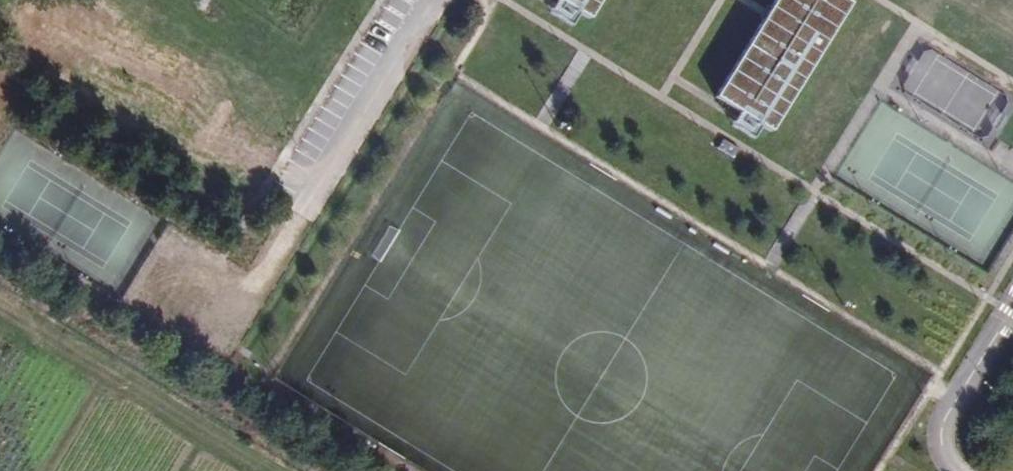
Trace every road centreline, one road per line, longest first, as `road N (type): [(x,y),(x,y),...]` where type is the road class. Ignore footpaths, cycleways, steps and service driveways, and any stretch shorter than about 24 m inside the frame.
road 1 (track): [(0,308),(269,470)]

